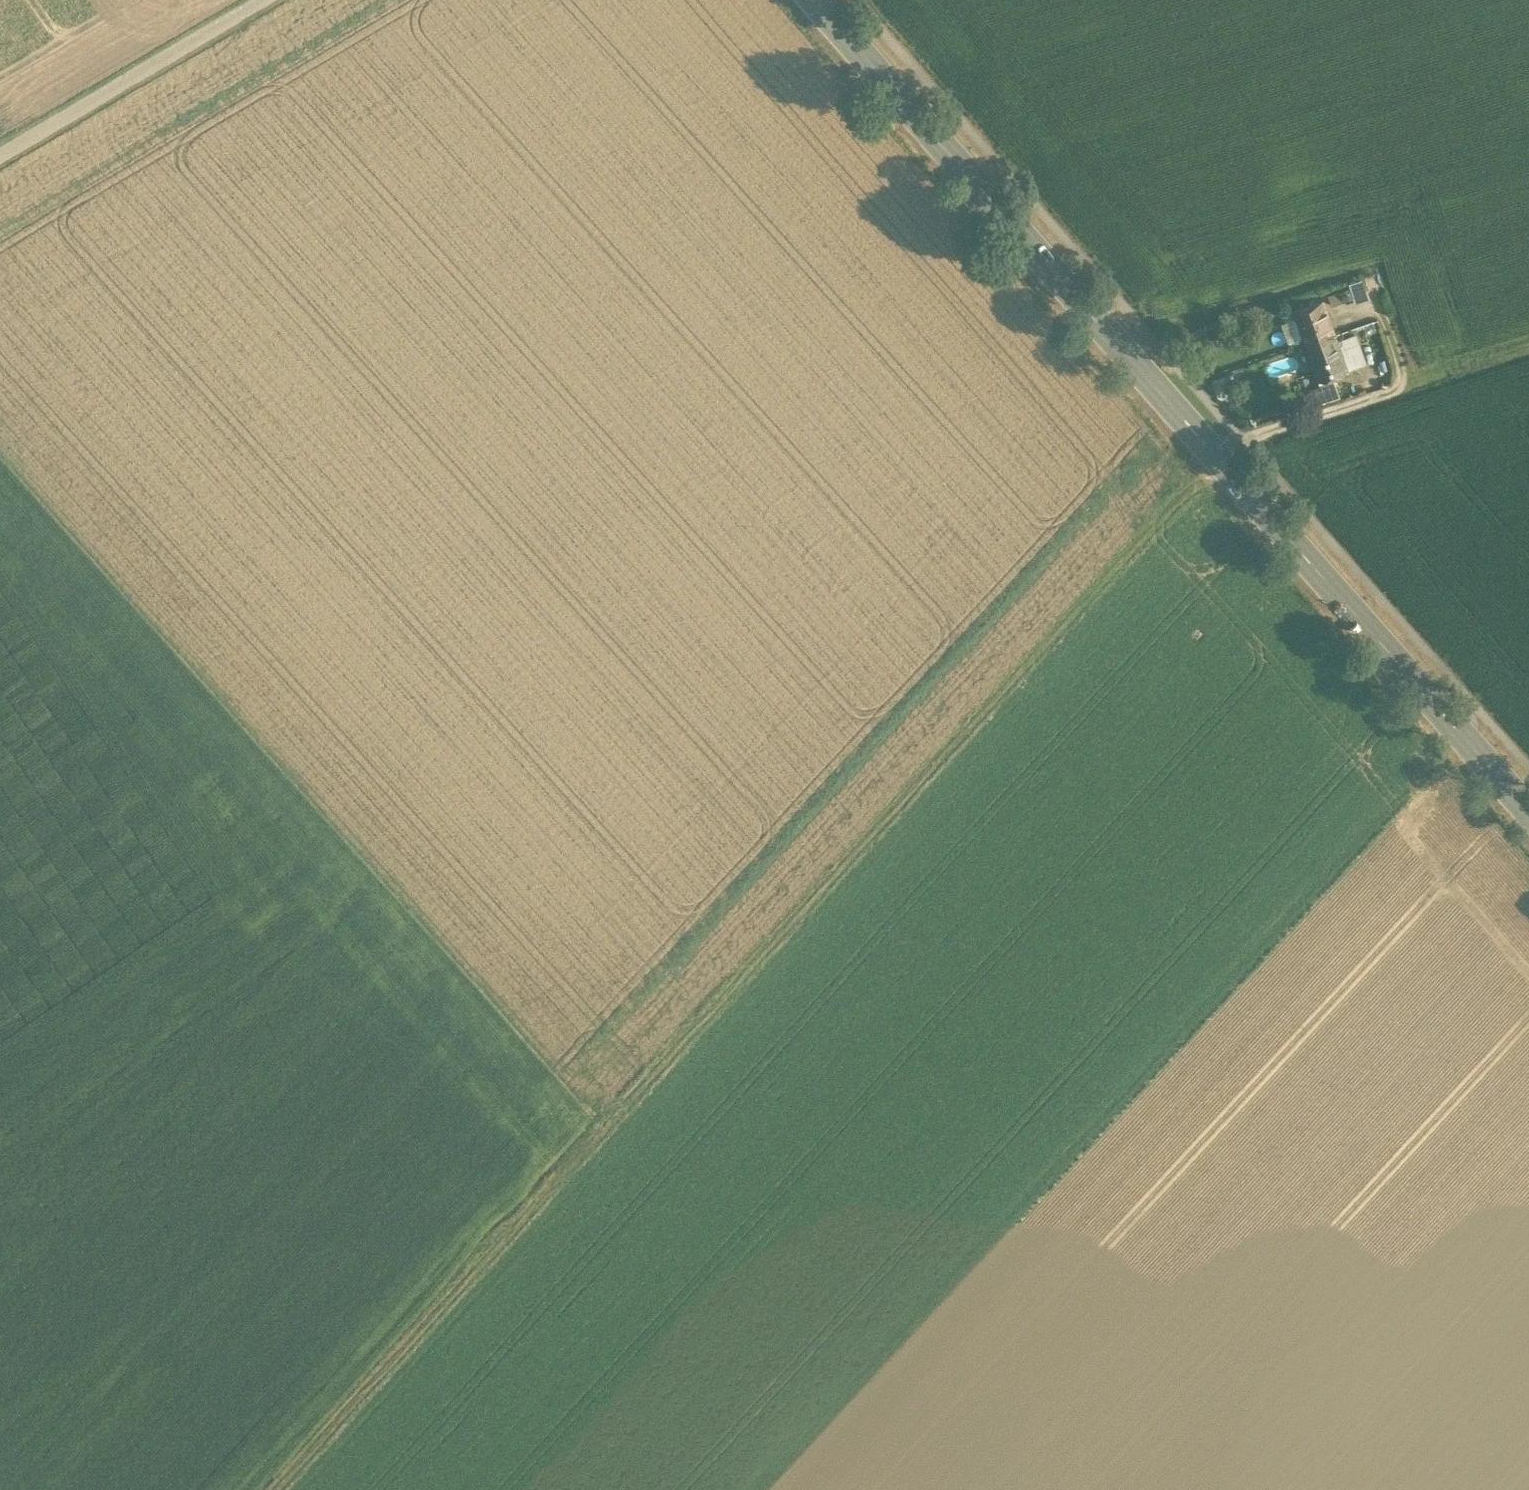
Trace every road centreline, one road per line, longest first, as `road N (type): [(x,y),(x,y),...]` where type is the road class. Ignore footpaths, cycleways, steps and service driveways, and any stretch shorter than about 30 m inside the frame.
road 1 (primary): [(817,0),(1528,802)]
road 2 (unclassified): [(273,0),(0,160)]

